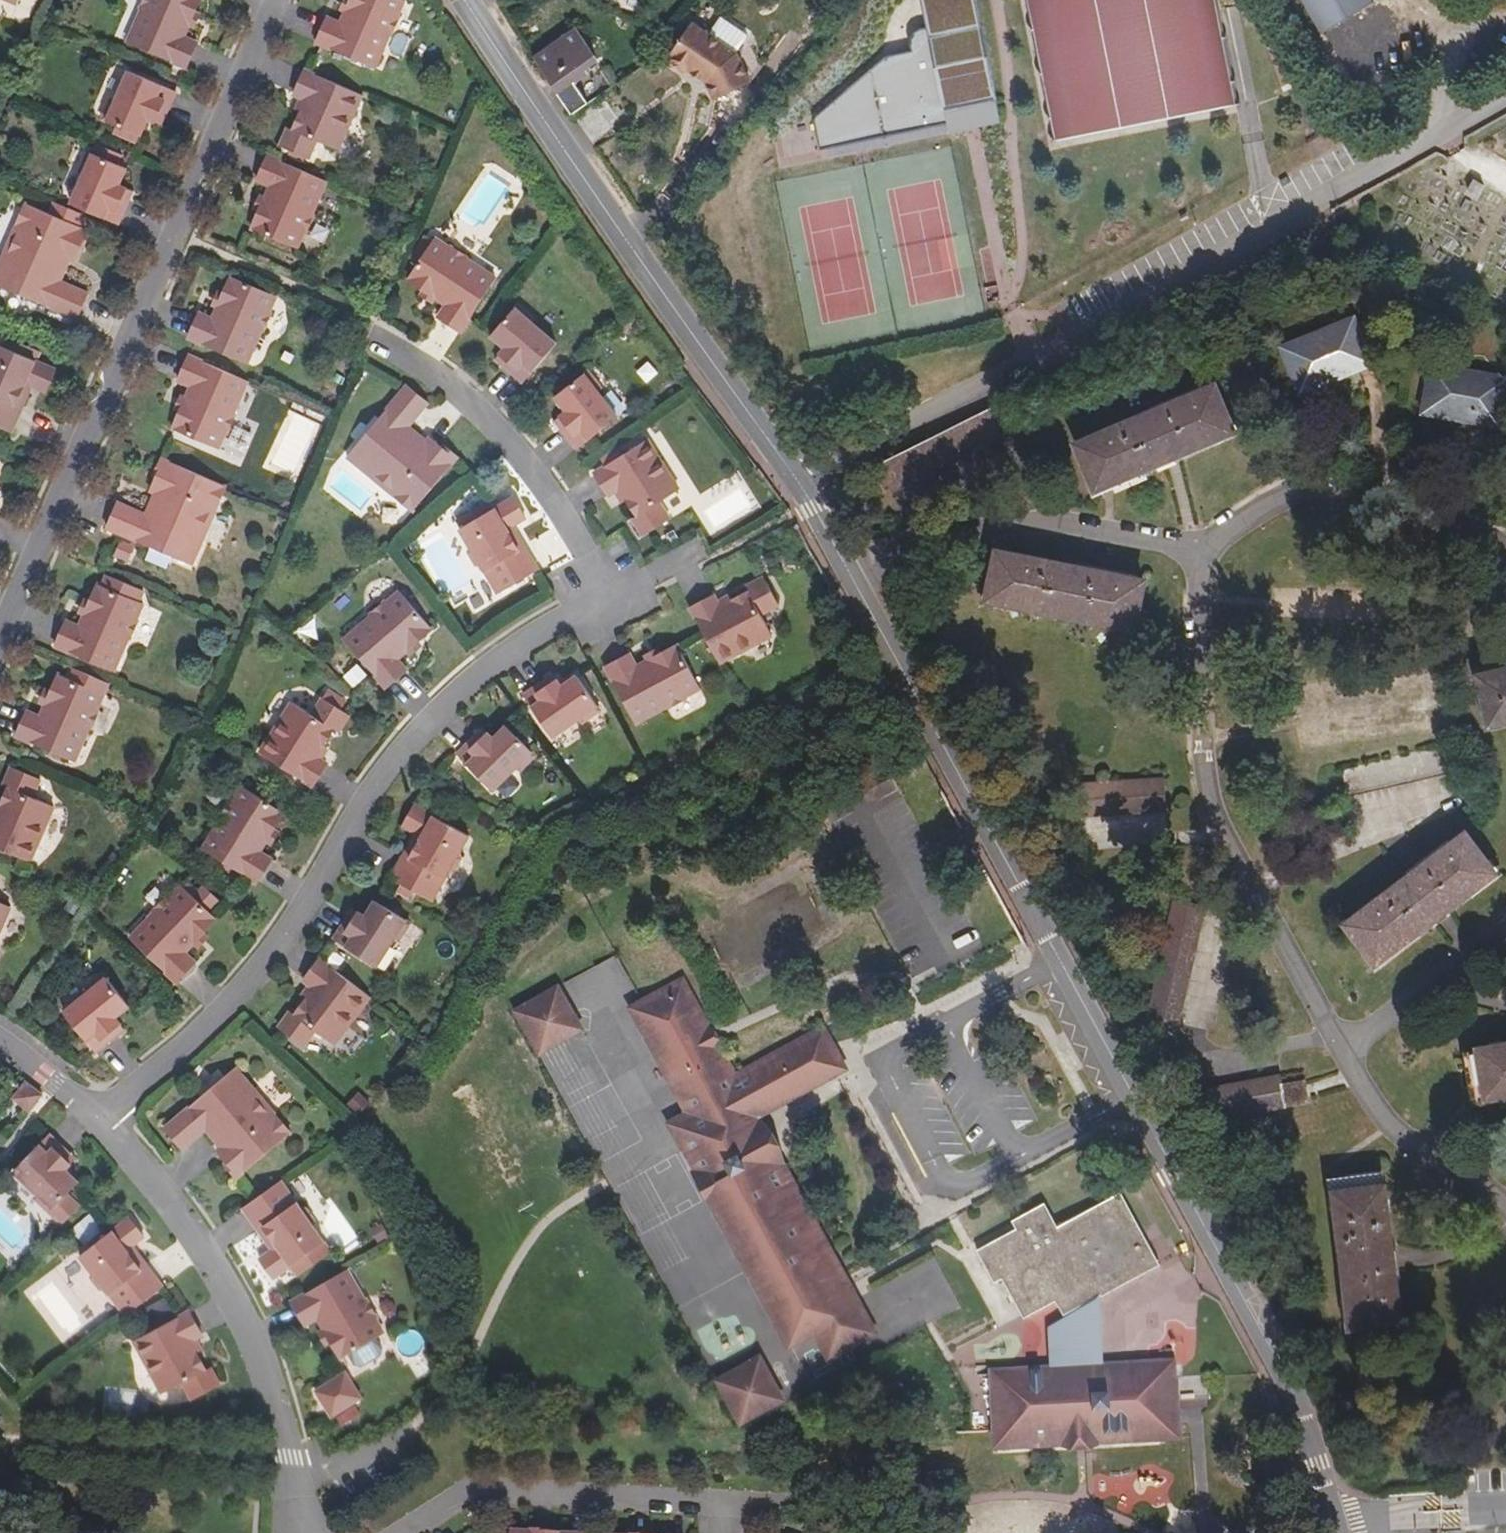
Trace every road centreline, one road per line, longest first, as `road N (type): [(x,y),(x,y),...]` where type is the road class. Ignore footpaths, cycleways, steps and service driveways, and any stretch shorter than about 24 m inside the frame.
road 1 (residential): [(100,1125),(192,1060),(294,937),(374,790),(498,680),(618,597),(493,414),(373,329)]
road 2 (tertiary): [(1339,1532),(1320,1449),(1261,1322),(851,571)]
road 3 (residential): [(804,485),(1505,96)]
road 4 (residential): [(287,0),(0,669)]
road 5 (tertiary): [(804,485),(480,0)]
road 6 (residential): [(1208,545),(1197,609),(1206,768),(1244,865),(1343,1049)]
road 7 (residential): [(100,1125),(222,1290),(287,1456),(288,1532)]
road 8 (residential): [(390,1532),(472,1487),(786,1501)]
road 9 (residential): [(1208,545),(1012,527),(926,542),(851,571)]
road 10 (residential): [(1505,540),(1343,487),(1272,503),(1208,545)]
road 11 (residential): [(1343,1049),(1395,1130),(1505,1204)]
road 12 (residential): [(1343,1049),(1505,921)]
road 13 (residential): [(0,1032),(100,1125)]

